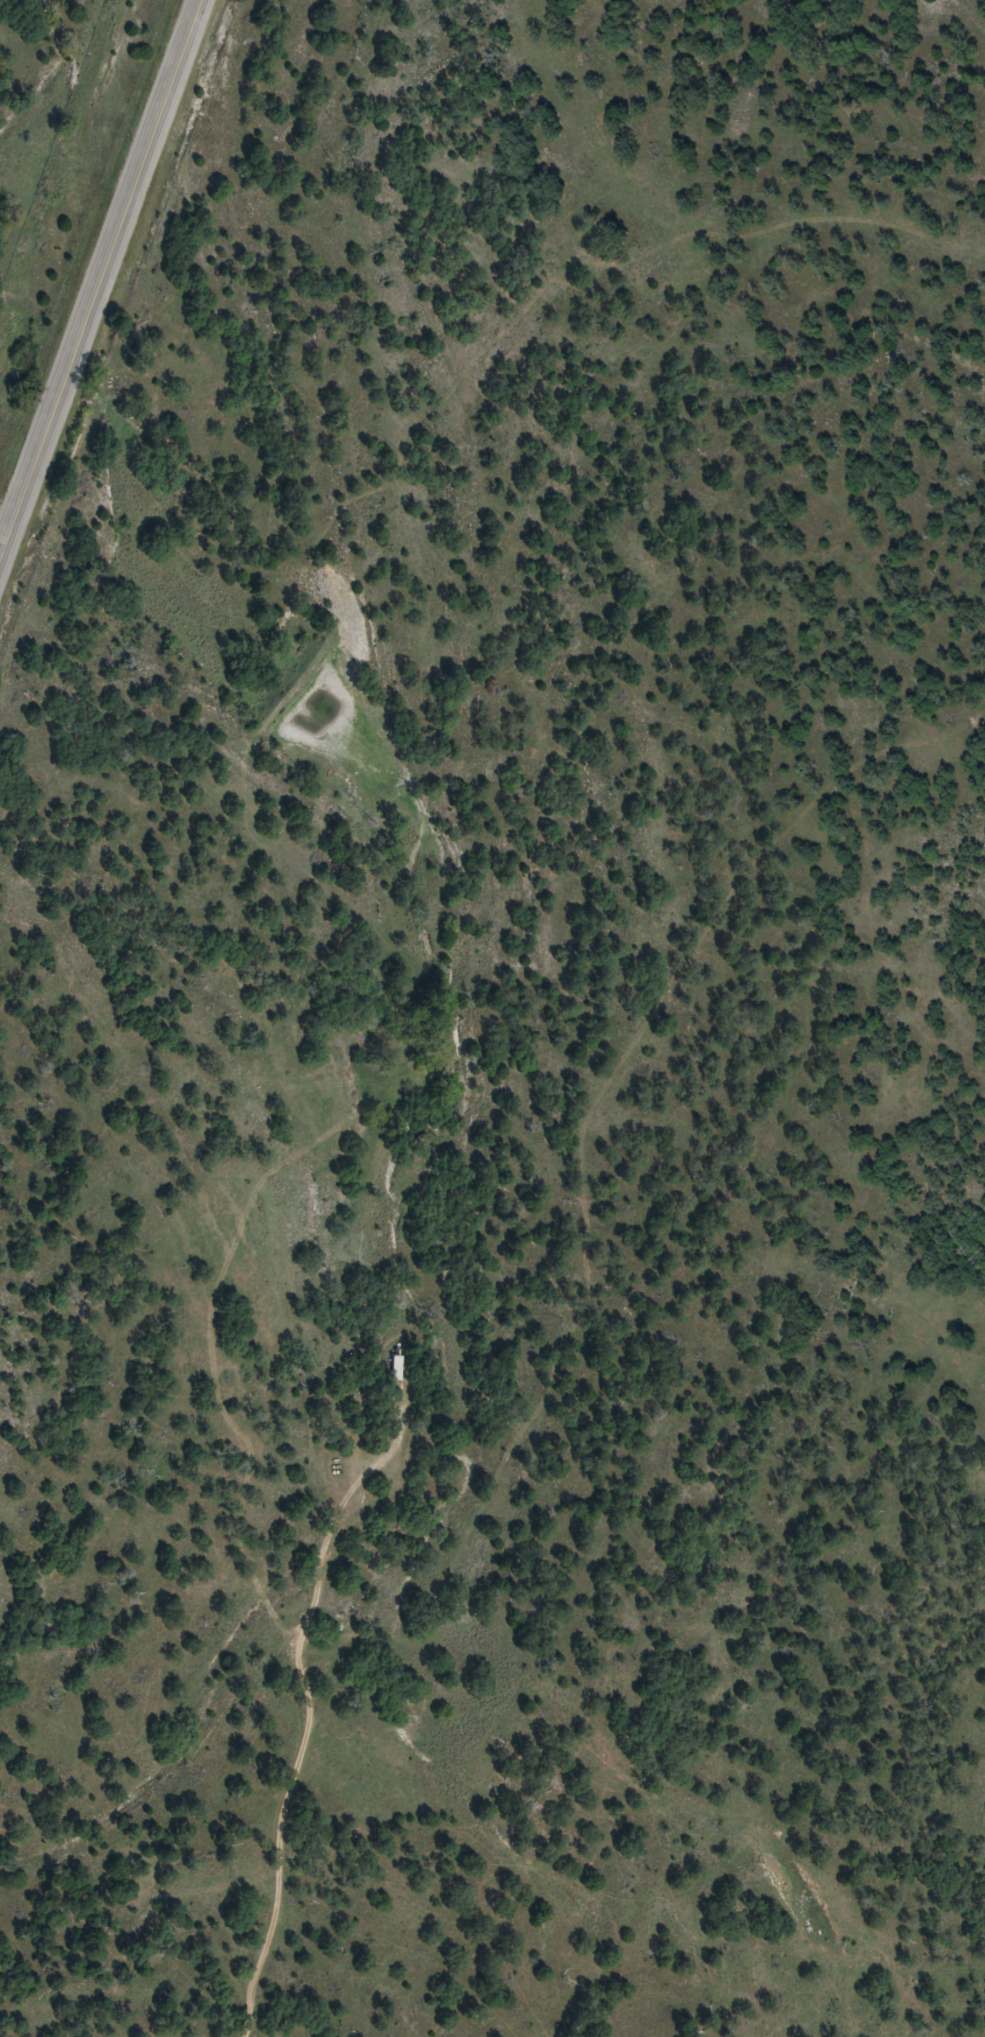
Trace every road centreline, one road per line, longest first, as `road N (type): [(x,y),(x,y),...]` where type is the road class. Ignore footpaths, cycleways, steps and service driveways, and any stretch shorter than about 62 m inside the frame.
road 1 (trunk): [(0,548),(200,0)]

